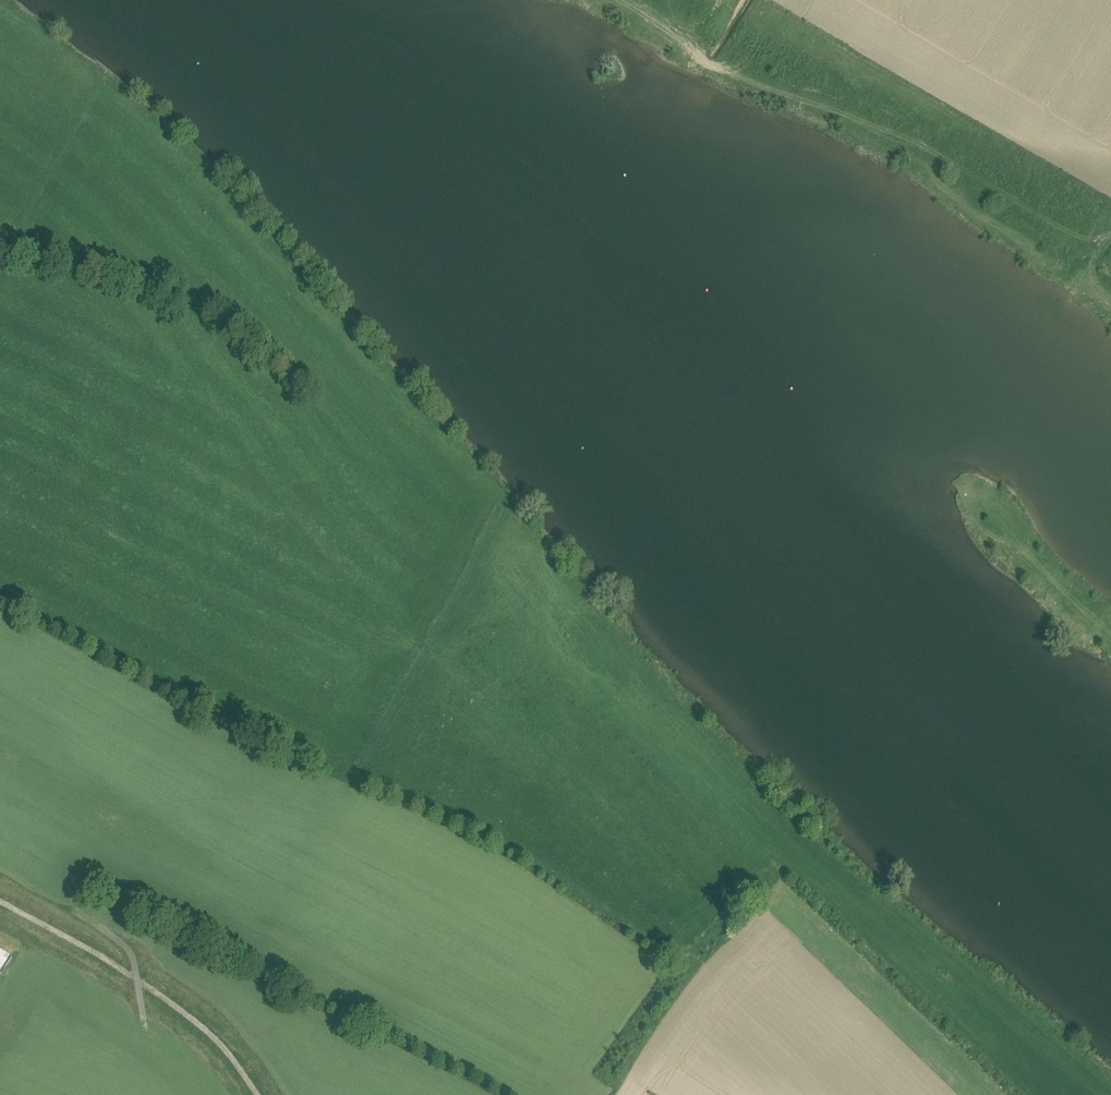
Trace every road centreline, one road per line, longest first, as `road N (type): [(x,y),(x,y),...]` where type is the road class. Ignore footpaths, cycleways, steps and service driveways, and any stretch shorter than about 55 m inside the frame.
road 1 (track): [(258,1094),(219,1042),(185,1013),(0,901)]

